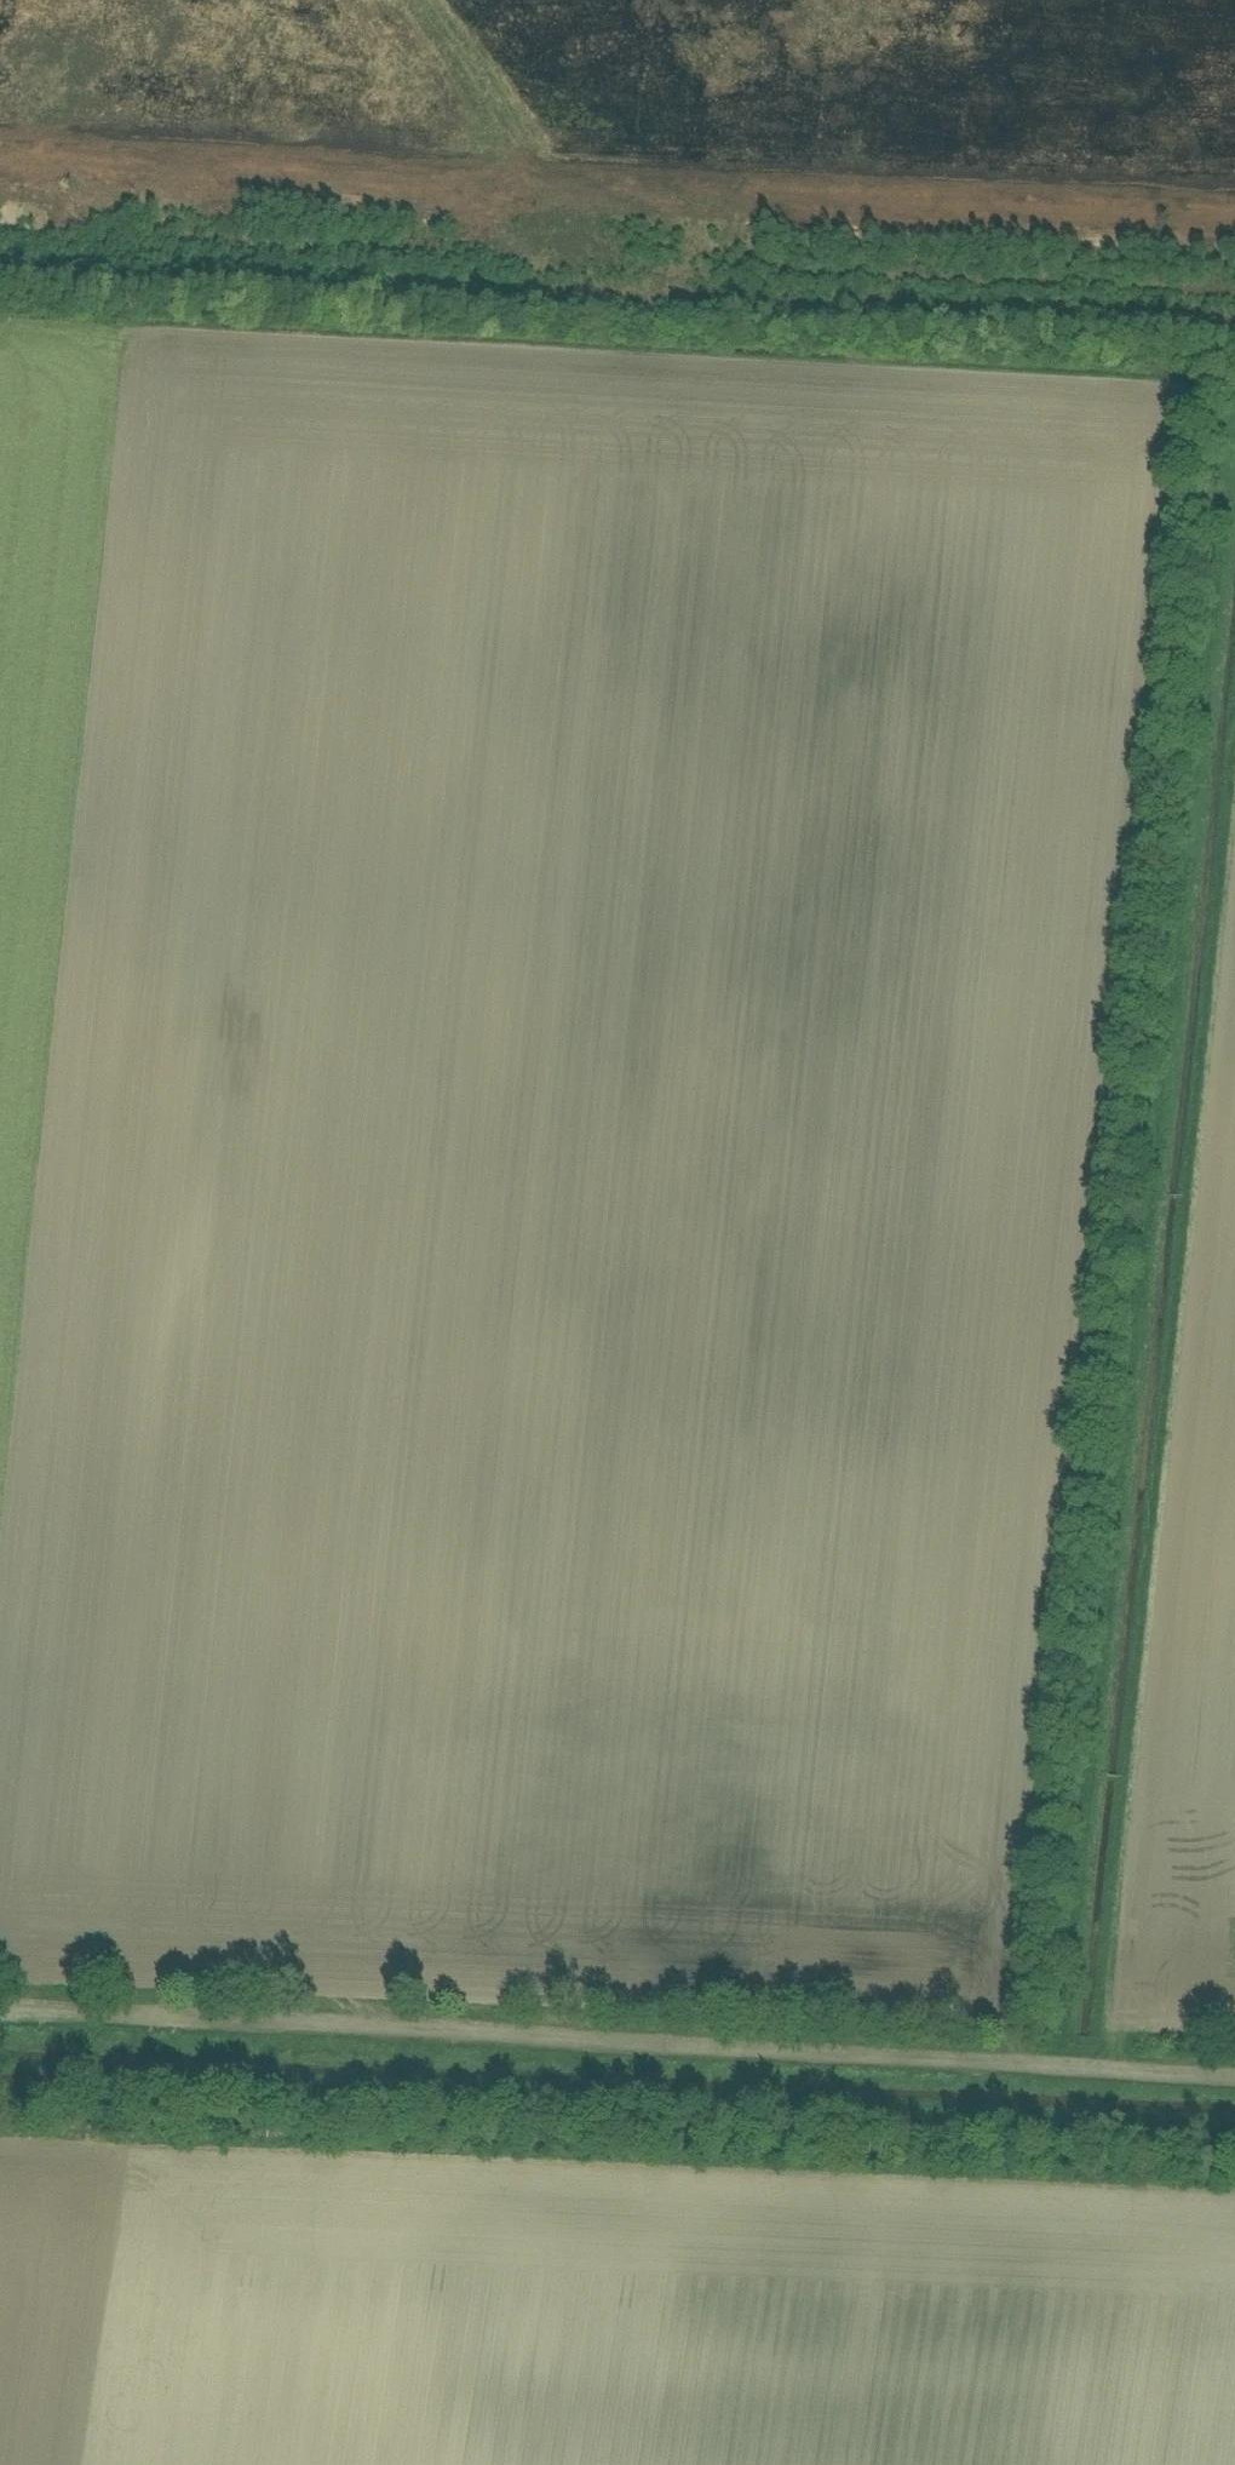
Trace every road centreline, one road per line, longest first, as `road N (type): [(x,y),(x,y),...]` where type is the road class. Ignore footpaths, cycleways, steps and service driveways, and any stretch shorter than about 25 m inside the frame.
road 1 (unclassified): [(1234,2066),(0,1996)]

